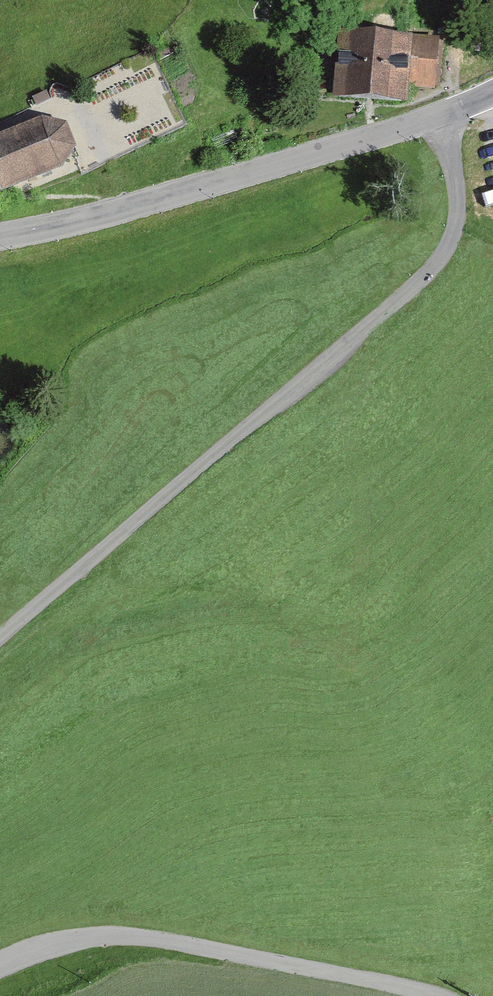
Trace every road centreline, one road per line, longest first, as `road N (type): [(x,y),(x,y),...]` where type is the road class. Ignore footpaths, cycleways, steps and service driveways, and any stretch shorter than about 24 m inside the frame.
road 1 (residential): [(0,636),(431,270),(459,200),(445,112)]
road 2 (tertiary): [(445,112),(299,161),(0,238)]
road 3 (residential): [(437,995),(114,936),(56,942),(0,963)]

